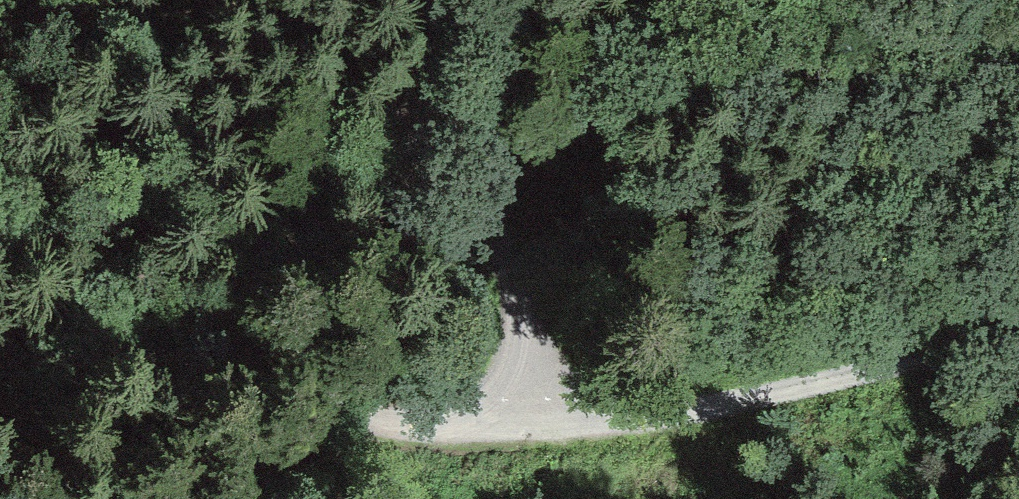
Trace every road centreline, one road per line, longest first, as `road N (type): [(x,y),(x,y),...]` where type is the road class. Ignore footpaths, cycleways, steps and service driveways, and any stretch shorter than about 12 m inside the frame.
road 1 (track): [(583,431),(377,424),(126,376),(0,406)]
road 2 (track): [(462,0),(457,83),(490,226),(583,431)]
road 3 (track): [(1018,340),(815,390),(583,431)]

